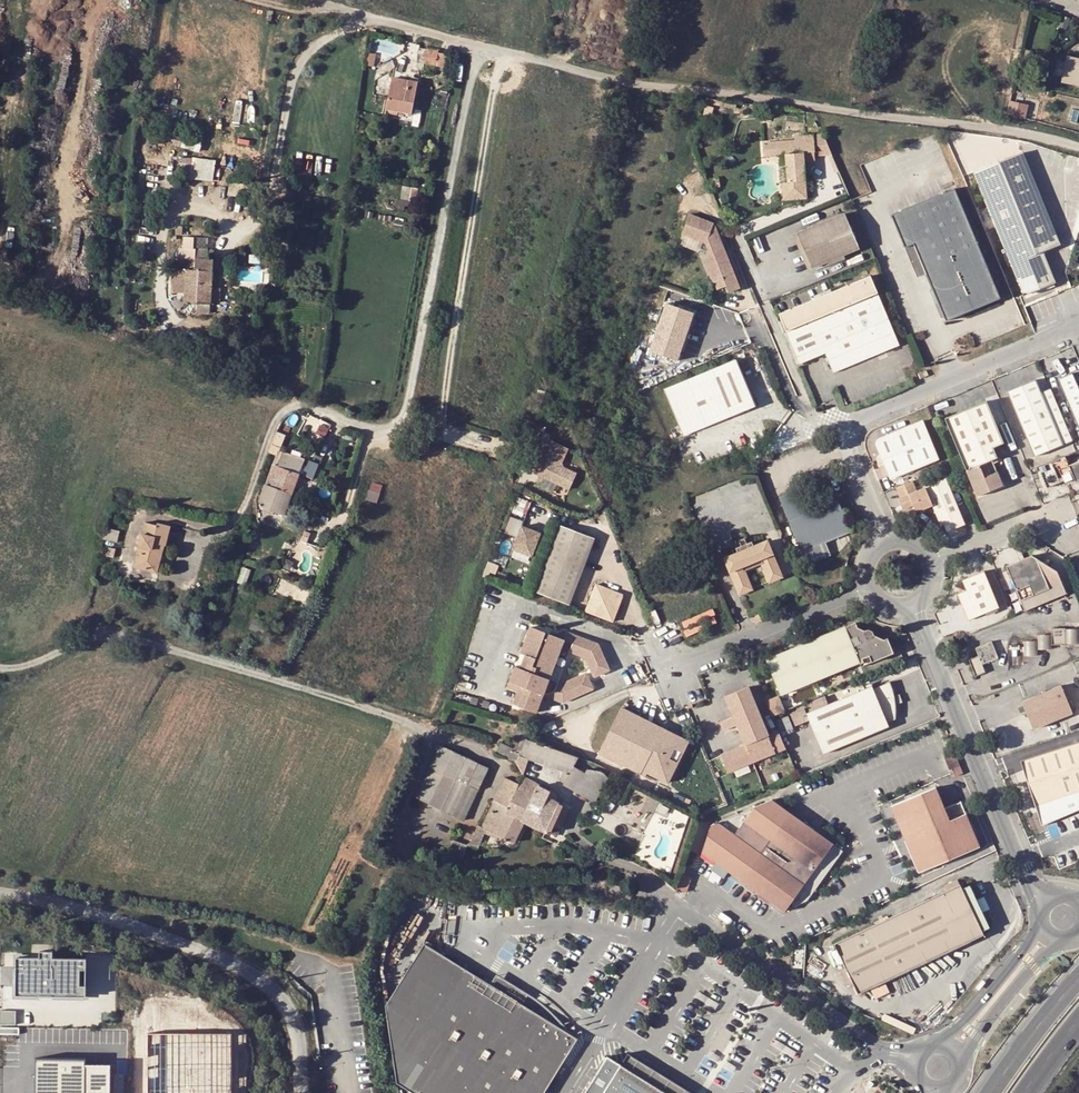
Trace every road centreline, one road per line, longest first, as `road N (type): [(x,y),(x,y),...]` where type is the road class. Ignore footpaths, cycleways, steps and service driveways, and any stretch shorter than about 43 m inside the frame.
road 1 (unclassified): [(0,669),(29,666),(96,635),(122,634),(425,731),(431,750),(399,821),(397,839),(407,855),(494,885),(571,882),(666,902),(888,1053),(916,1059)]
road 2 (unclassified): [(1078,147),(1012,130),(626,85),(371,18)]
road 3 (unclassified): [(303,1092),(290,1011),(247,972),(118,920),(0,896)]
road 4 (unclassified): [(1038,899),(914,610)]
road 5 (unclassified): [(849,429),(862,417),(1078,324)]
road 6 (unclassified): [(867,594),(690,660),(665,657),(646,631)]
road 7 (unclassified): [(849,429),(798,404),(754,304)]
road 8 (unclassified): [(938,558),(1048,519),(1068,531),(1078,551)]
road 9 (tertiary): [(1041,932),(951,1035),(935,1043)]
road 10 (tertiary): [(963,1061),(1050,942)]
road 11 (trunk): [(1078,980),(990,1092)]

